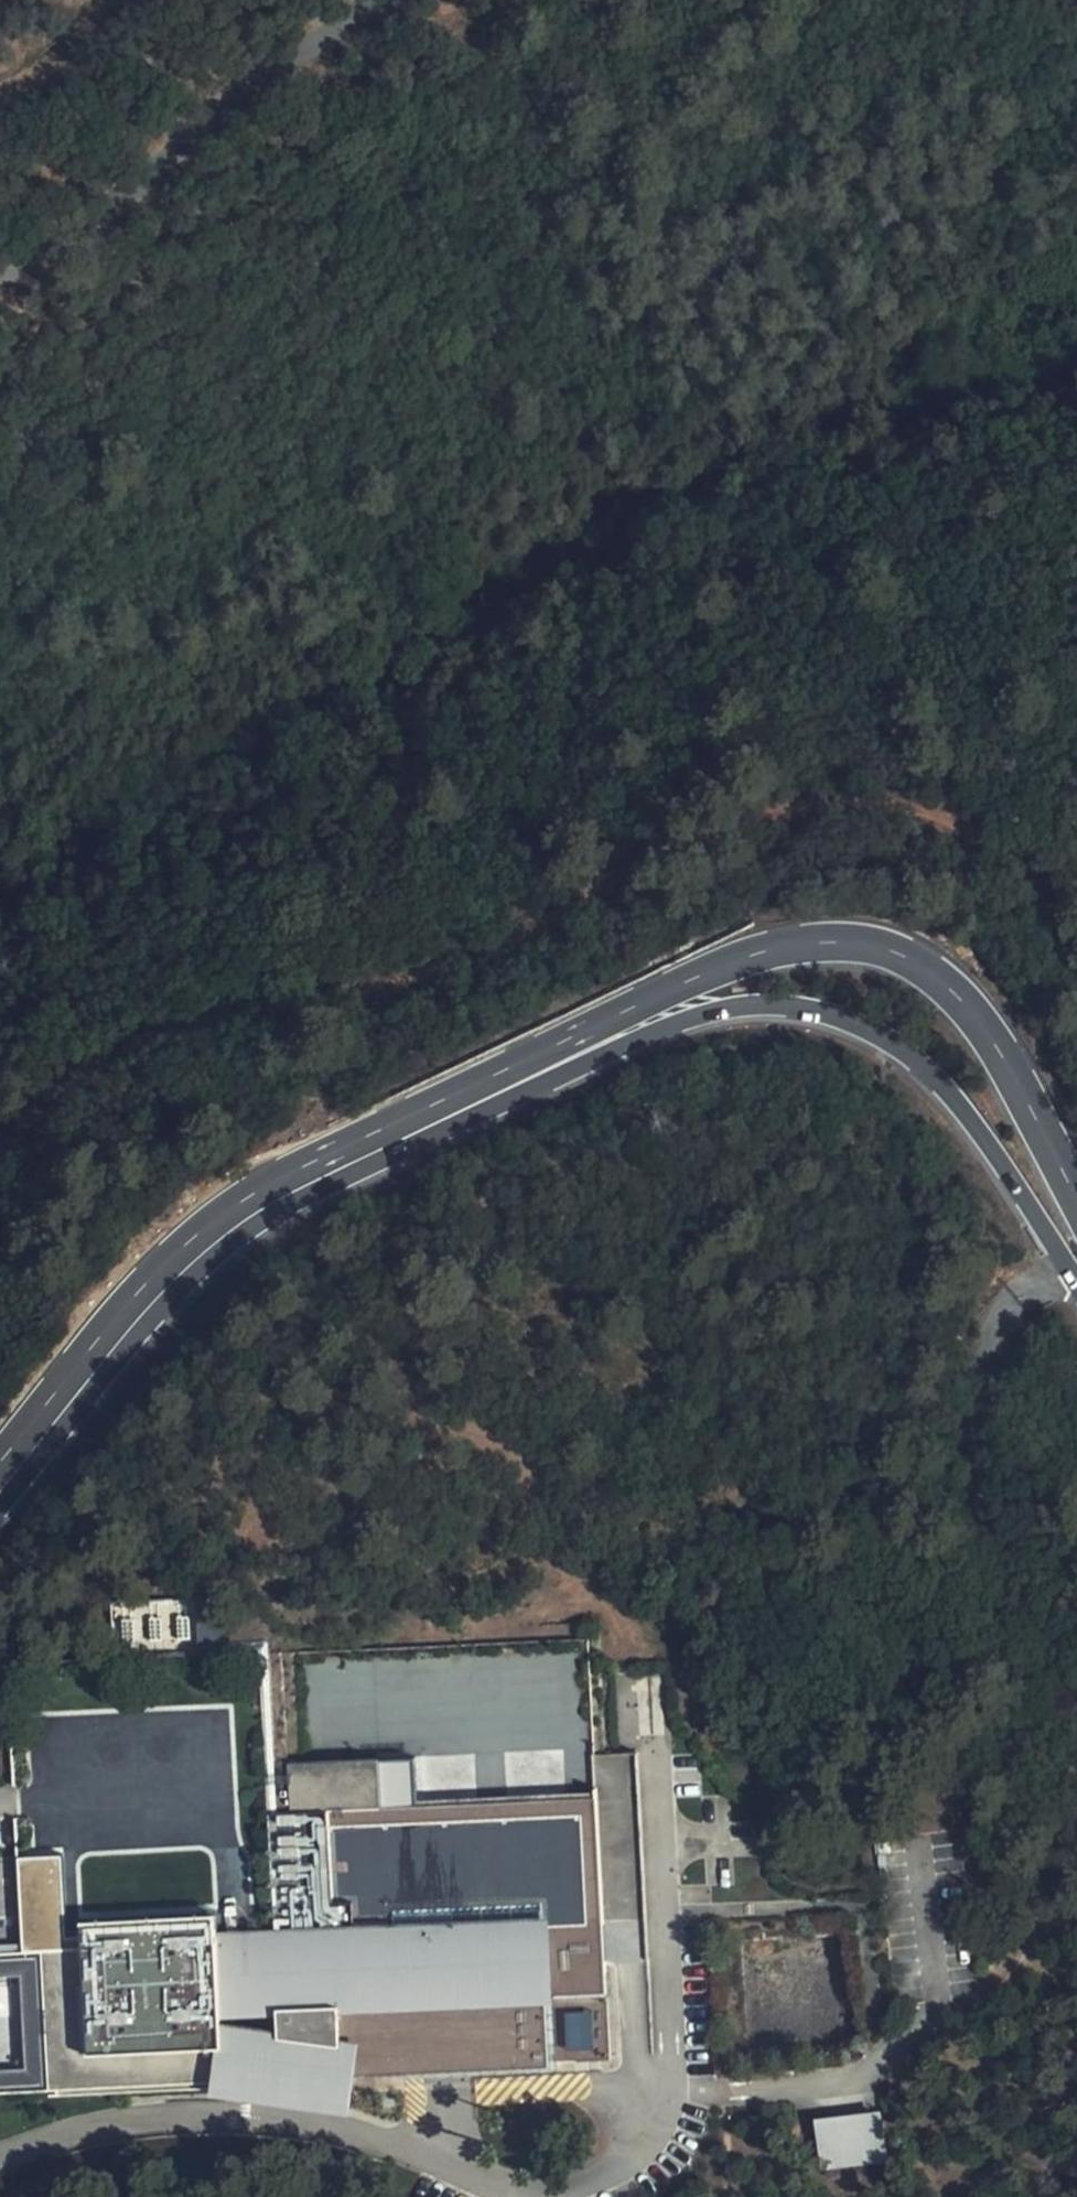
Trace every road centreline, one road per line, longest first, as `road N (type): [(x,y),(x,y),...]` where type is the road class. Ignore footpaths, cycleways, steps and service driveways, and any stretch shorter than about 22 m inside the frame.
road 1 (track): [(1076,950),(1060,918),(975,832),(893,791),(735,810),(444,963),(200,1012),(90,1067),(0,1161)]
road 2 (tertiary): [(0,1481),(183,1265),(230,1221),(631,1024)]
road 3 (tertiary): [(1076,1192),(991,1032),(956,987),(896,949),(836,935),(754,953),(631,1024)]
road 4 (tertiary): [(631,1024),(734,1009),(818,1011),(888,1038),(954,1094),(1076,1277)]
road 5 (residential): [(0,273),(359,0)]

